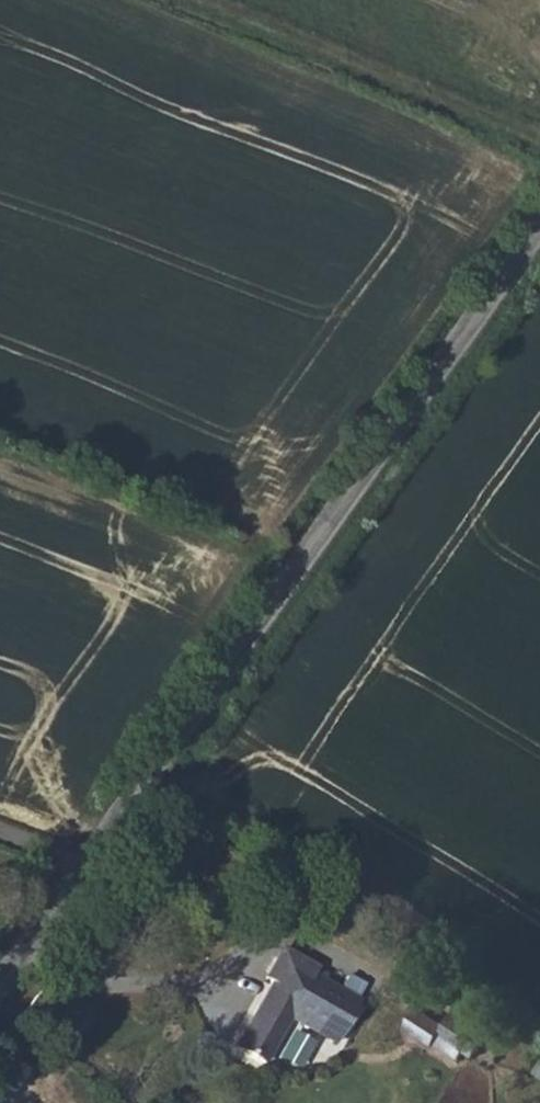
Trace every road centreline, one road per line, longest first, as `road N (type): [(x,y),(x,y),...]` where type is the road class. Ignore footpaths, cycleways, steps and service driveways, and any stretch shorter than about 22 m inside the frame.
road 1 (unclassified): [(0,1006),(356,484),(539,254)]
road 2 (track): [(539,142),(221,0)]

